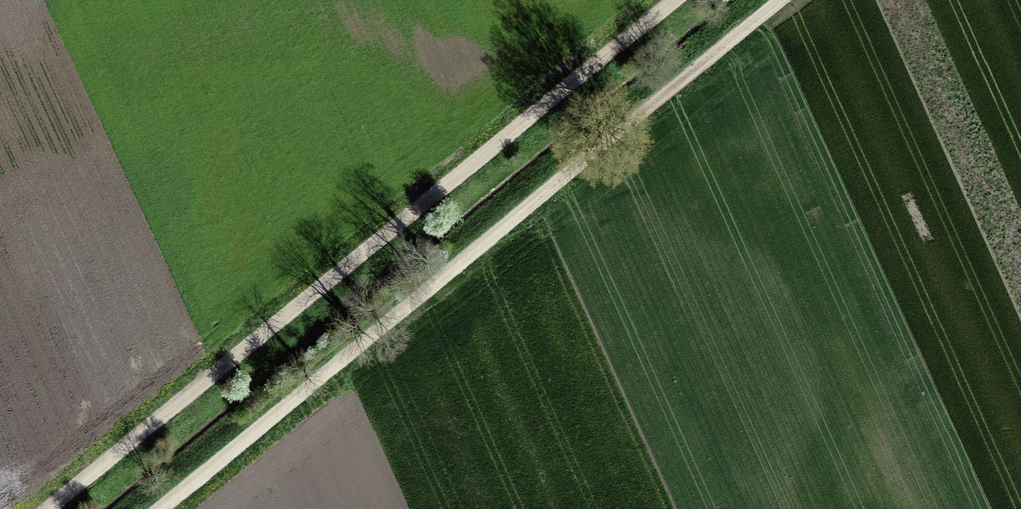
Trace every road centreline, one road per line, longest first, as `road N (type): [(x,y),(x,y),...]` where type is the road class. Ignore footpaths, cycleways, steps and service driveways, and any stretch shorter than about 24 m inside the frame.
road 1 (track): [(689,0),(57,508)]
road 2 (track): [(688,80),(166,508)]
road 3 (track): [(688,80),(790,0)]

